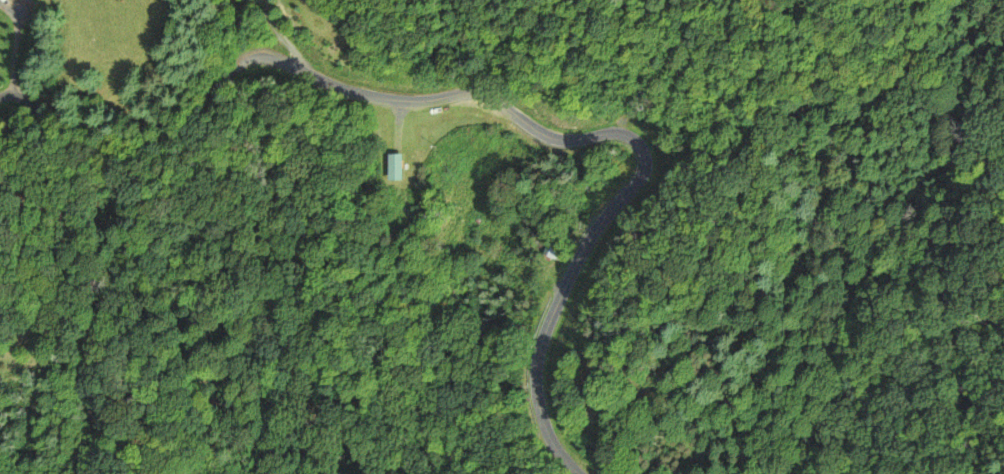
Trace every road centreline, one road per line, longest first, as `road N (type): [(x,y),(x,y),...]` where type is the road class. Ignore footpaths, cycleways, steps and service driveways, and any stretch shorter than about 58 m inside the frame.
road 1 (residential): [(603,220),(639,180),(644,152),(634,141),(613,133),(549,136),(473,93),(421,100),(359,94),(312,76),(270,27)]
road 2 (residential): [(270,27),(202,120),(154,146),(99,149),(60,138),(17,95)]
road 3 (residential): [(587,473),(544,423),(538,361),(575,265),(603,220)]

